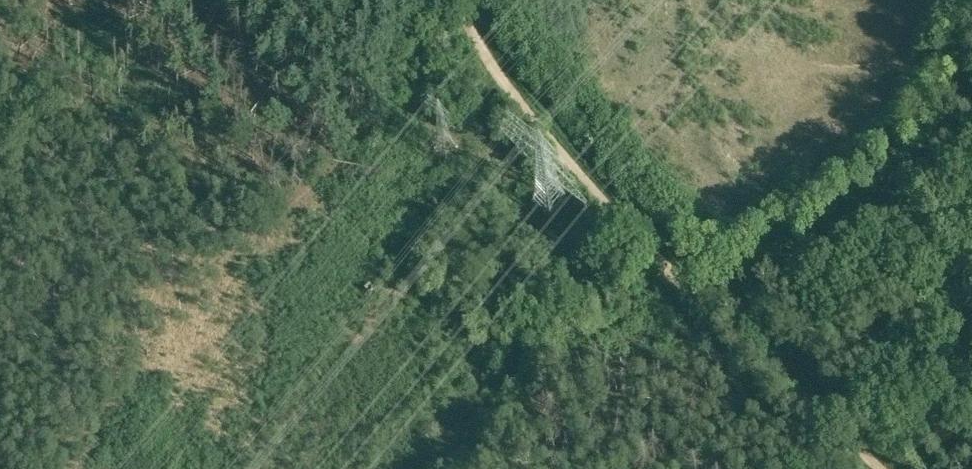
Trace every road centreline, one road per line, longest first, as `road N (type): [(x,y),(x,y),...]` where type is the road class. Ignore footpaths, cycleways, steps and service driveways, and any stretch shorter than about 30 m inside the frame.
road 1 (track): [(916,468),(790,342),(555,0)]

